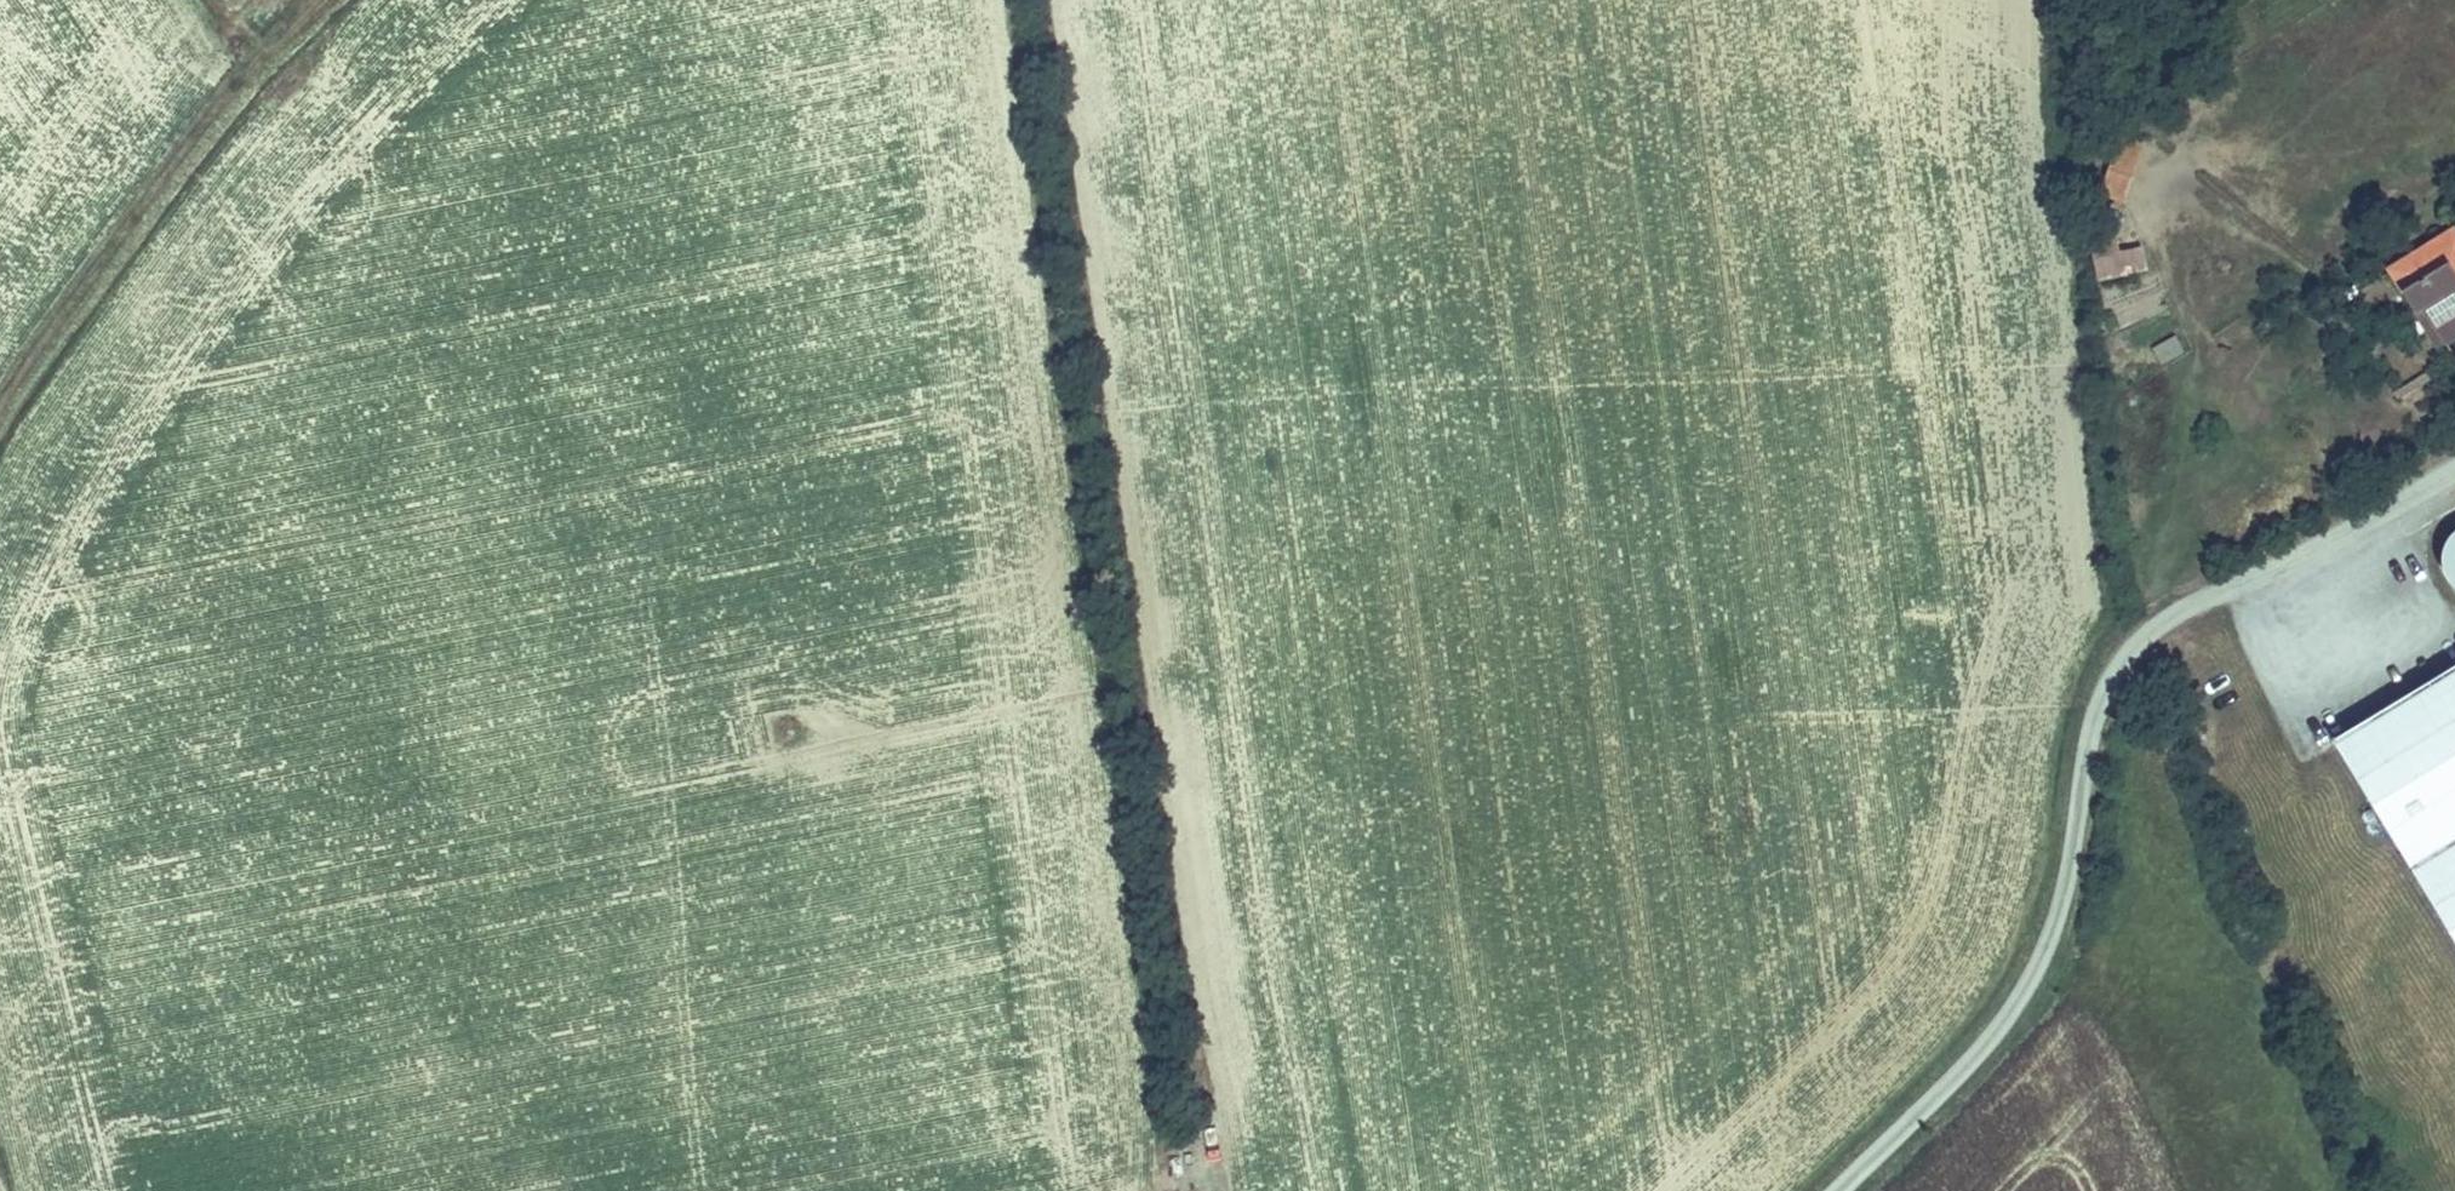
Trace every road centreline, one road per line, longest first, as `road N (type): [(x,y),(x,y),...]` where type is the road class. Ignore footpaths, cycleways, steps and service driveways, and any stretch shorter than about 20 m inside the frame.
road 1 (unclassified): [(2454,468),(2353,532),(2164,623),(2119,660),(2096,716),(2075,844),(2039,972),(1996,1034),(1837,1190)]
road 2 (track): [(0,435),(256,77),(336,0)]

